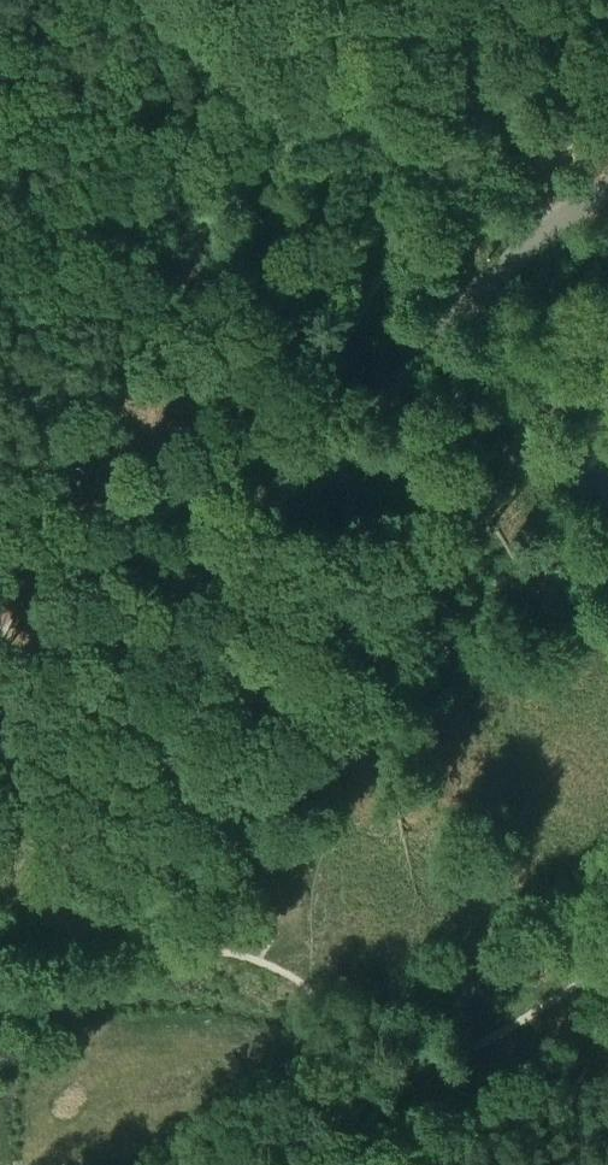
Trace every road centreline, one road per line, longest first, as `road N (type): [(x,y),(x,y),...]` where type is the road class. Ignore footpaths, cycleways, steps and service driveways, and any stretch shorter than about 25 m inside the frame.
road 1 (unclassified): [(0,761),(288,504),(560,212),(607,187)]
road 2 (track): [(313,479),(361,890),(341,953),(304,1000)]
road 3 (track): [(473,102),(374,74),(344,76),(322,90),(267,97),(111,144),(44,148),(0,174)]

